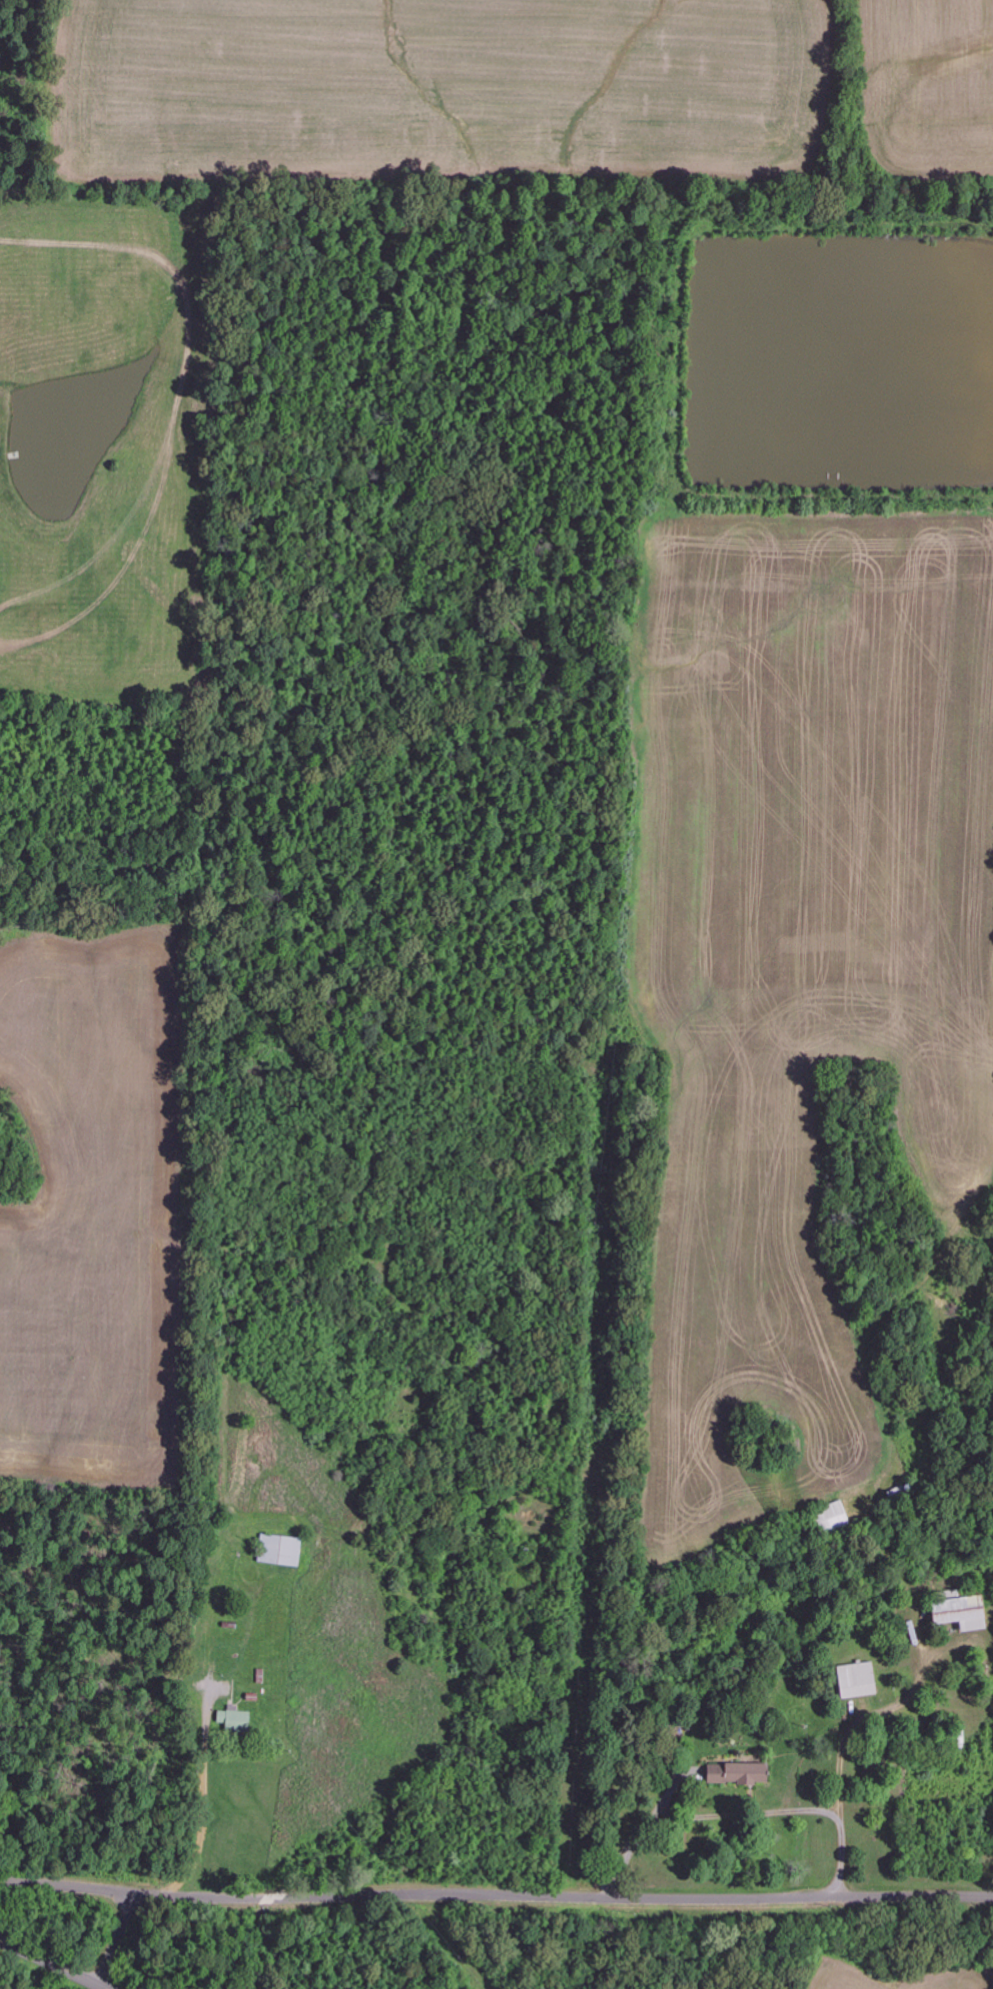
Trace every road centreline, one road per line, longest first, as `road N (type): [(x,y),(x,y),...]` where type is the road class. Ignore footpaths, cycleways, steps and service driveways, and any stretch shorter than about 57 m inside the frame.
road 1 (residential): [(992,1899),(338,1899),(0,1879)]

